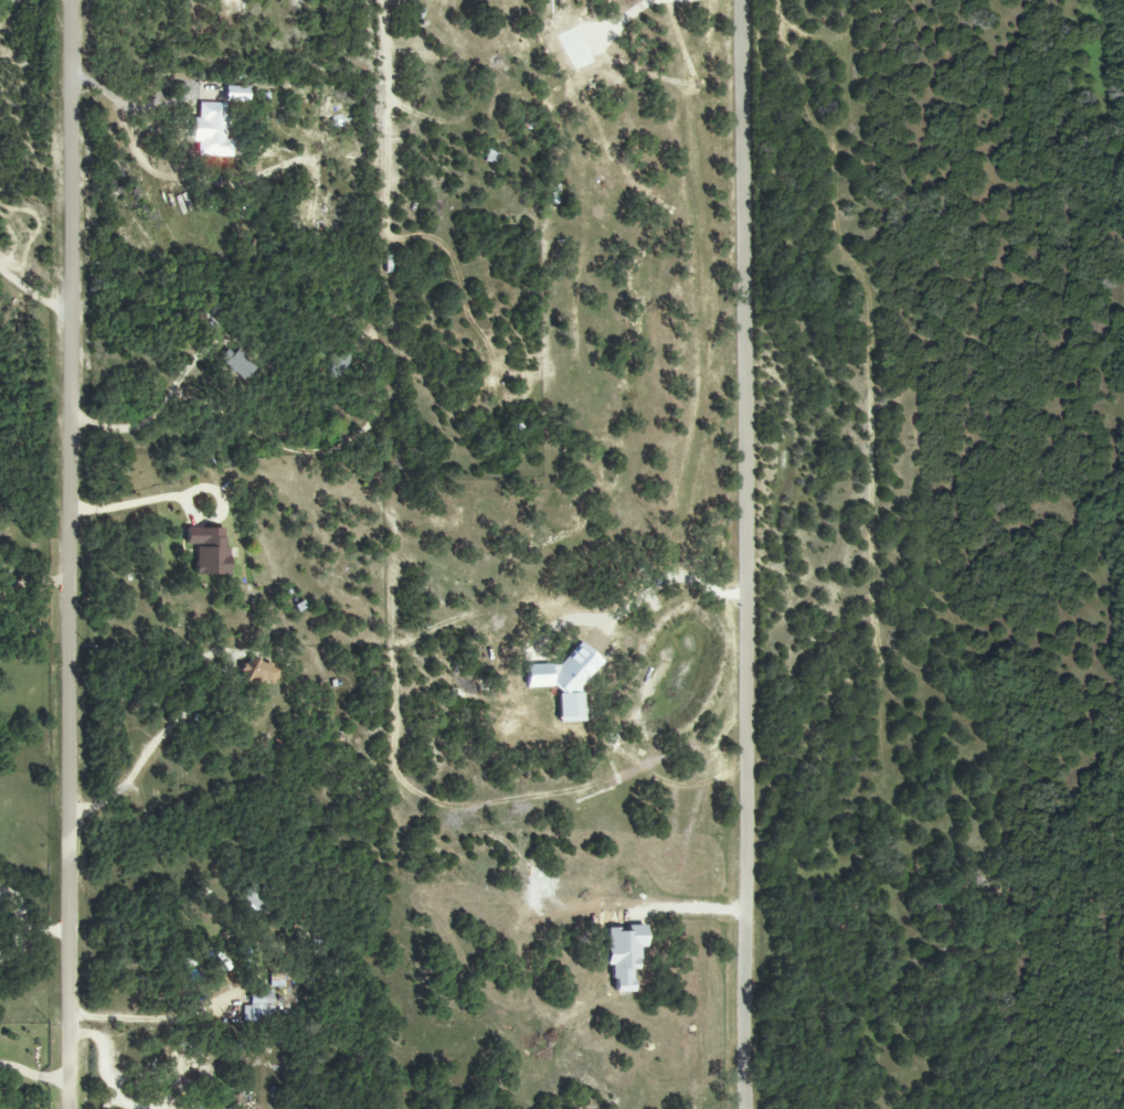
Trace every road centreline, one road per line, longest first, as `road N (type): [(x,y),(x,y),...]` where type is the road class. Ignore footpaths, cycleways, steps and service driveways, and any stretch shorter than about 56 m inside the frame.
road 1 (residential): [(748,1108),(742,0)]
road 2 (residential): [(70,1108),(73,0)]

